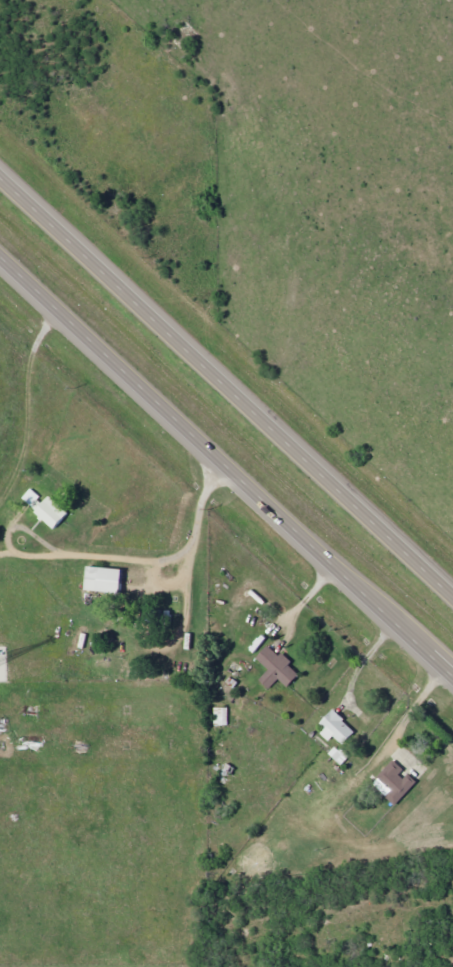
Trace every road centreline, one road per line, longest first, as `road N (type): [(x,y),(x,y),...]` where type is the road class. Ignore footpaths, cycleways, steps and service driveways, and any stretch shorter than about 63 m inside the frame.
road 1 (trunk): [(0,254),(452,675)]
road 2 (trunk): [(452,588),(0,174)]

